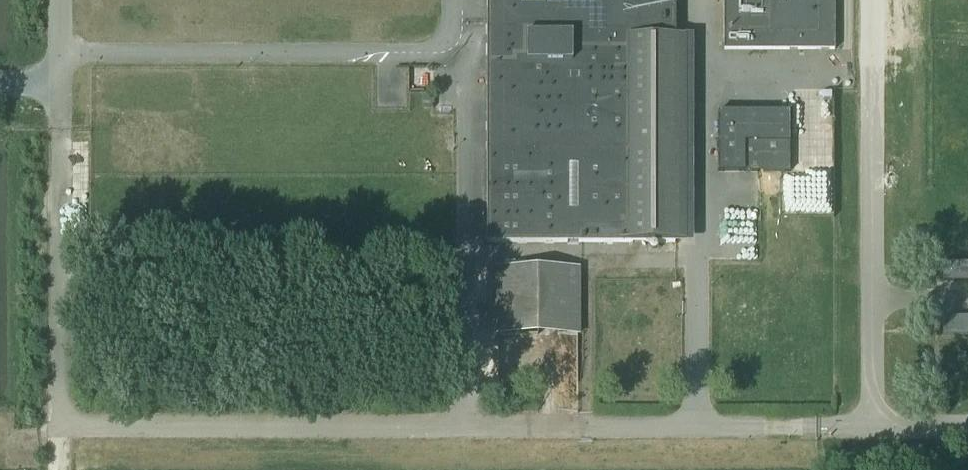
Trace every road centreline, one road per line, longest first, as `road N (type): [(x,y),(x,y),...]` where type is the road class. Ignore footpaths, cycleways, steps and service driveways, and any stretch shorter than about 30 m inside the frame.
road 1 (unclassified): [(61,132),(60,430),(874,429)]
road 2 (unclassified): [(874,429),(874,0)]
road 3 (unclassified): [(61,132),(61,0)]

